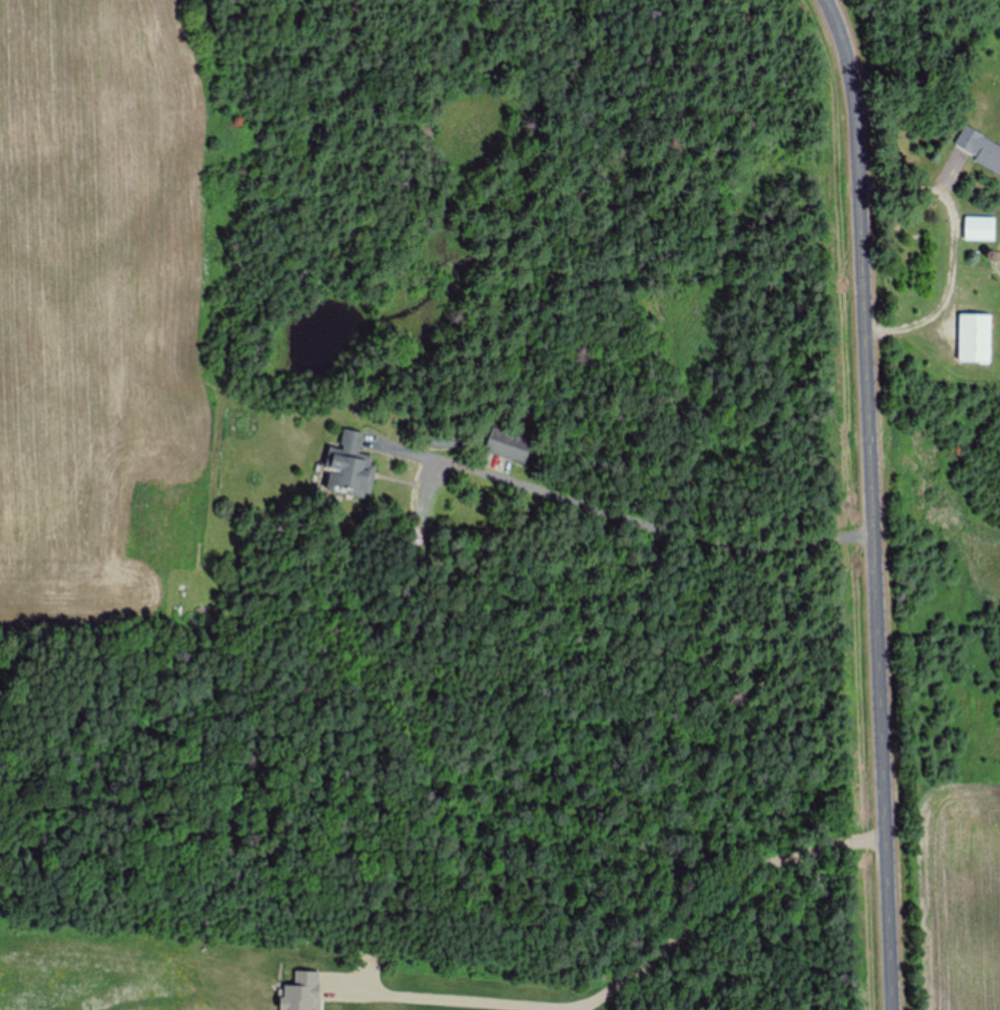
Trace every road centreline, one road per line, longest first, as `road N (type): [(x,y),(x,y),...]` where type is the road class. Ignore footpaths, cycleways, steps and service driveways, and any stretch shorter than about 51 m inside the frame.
road 1 (secondary): [(890,1009),(850,98),(845,55),(823,0)]

